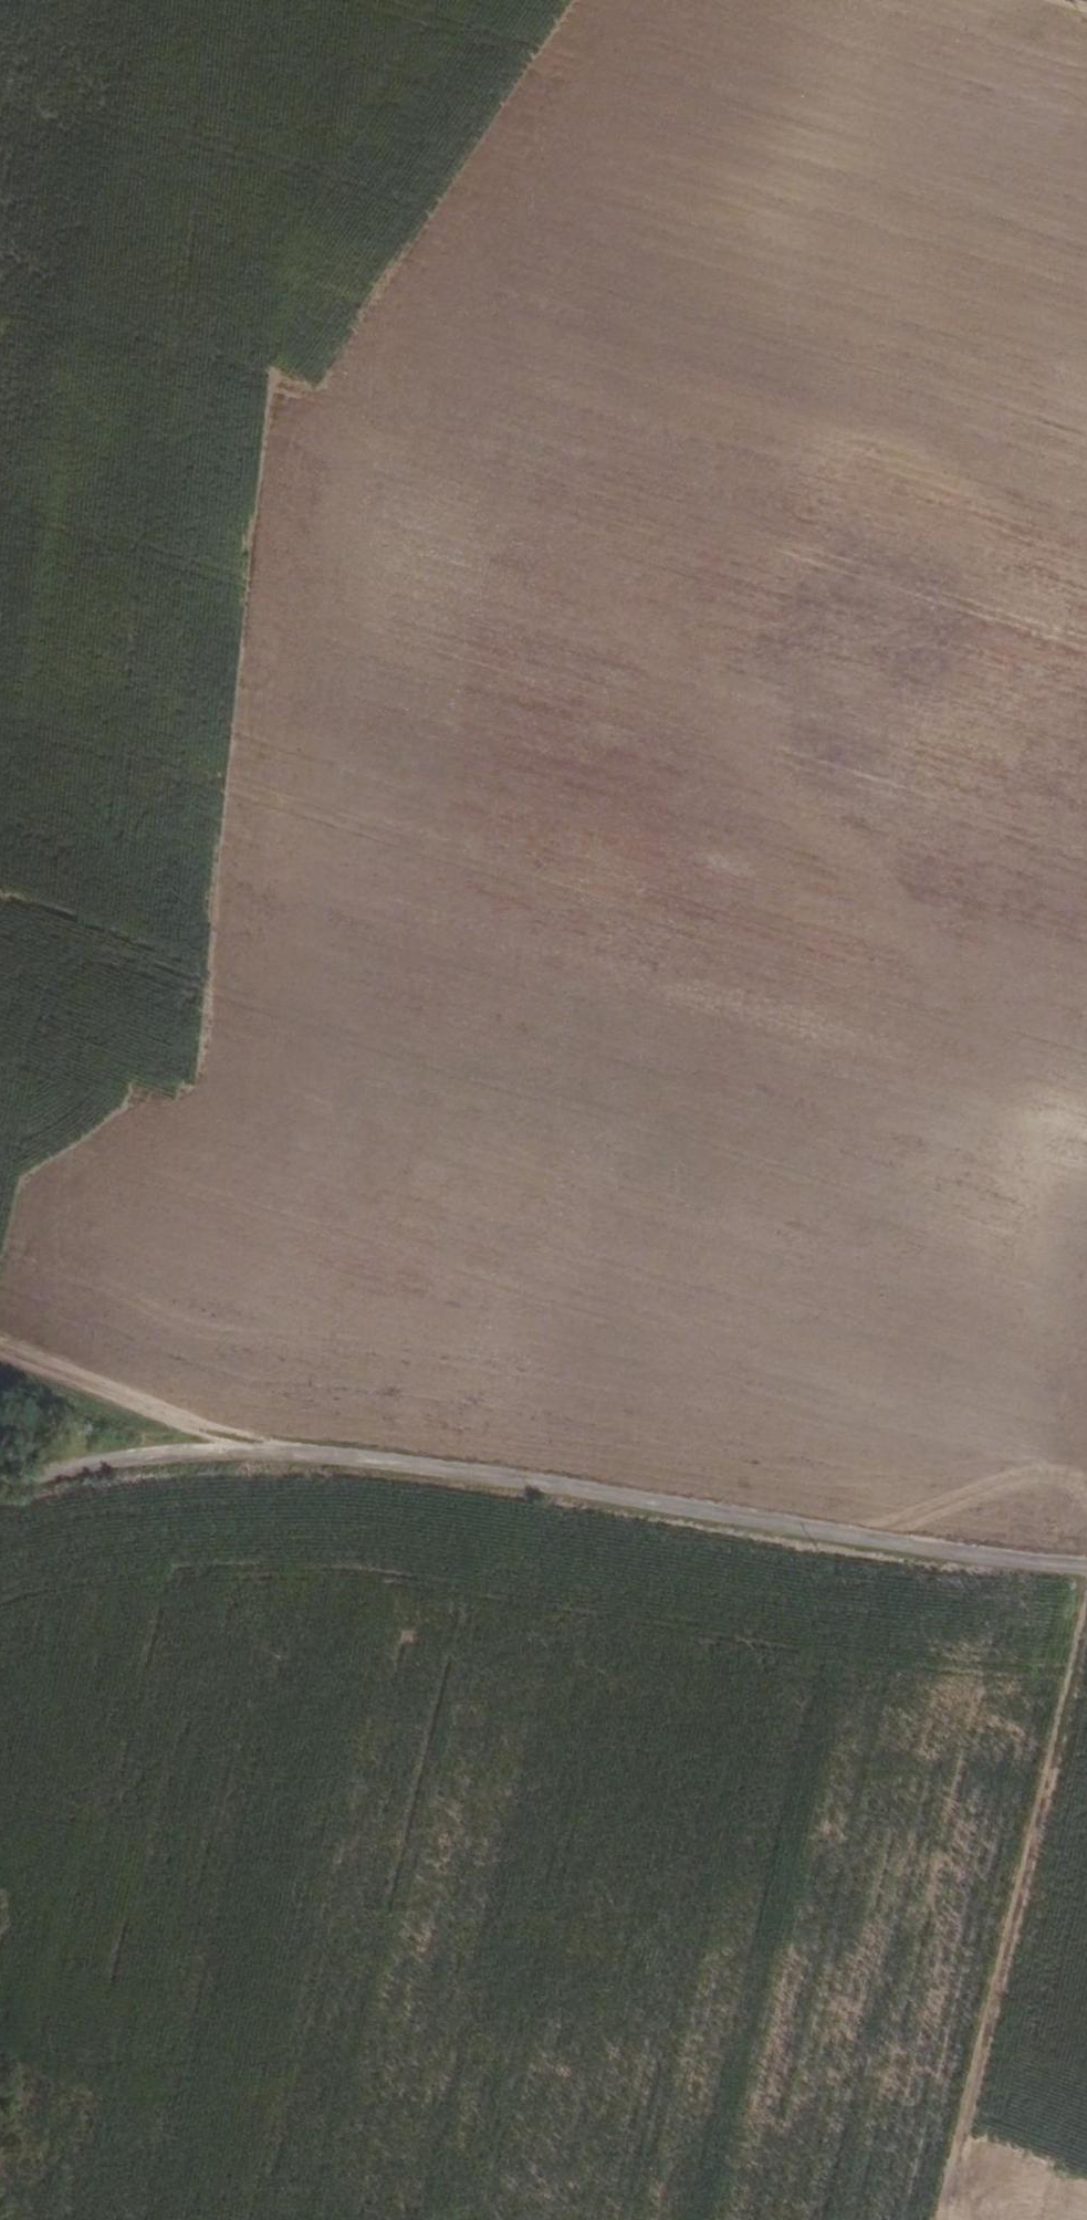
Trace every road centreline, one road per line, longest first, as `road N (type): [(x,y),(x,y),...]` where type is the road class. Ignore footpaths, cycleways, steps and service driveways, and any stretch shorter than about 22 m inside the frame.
road 1 (track): [(1086,1567),(936,1551),(633,1498),(315,1456),(160,1456),(0,1487)]

